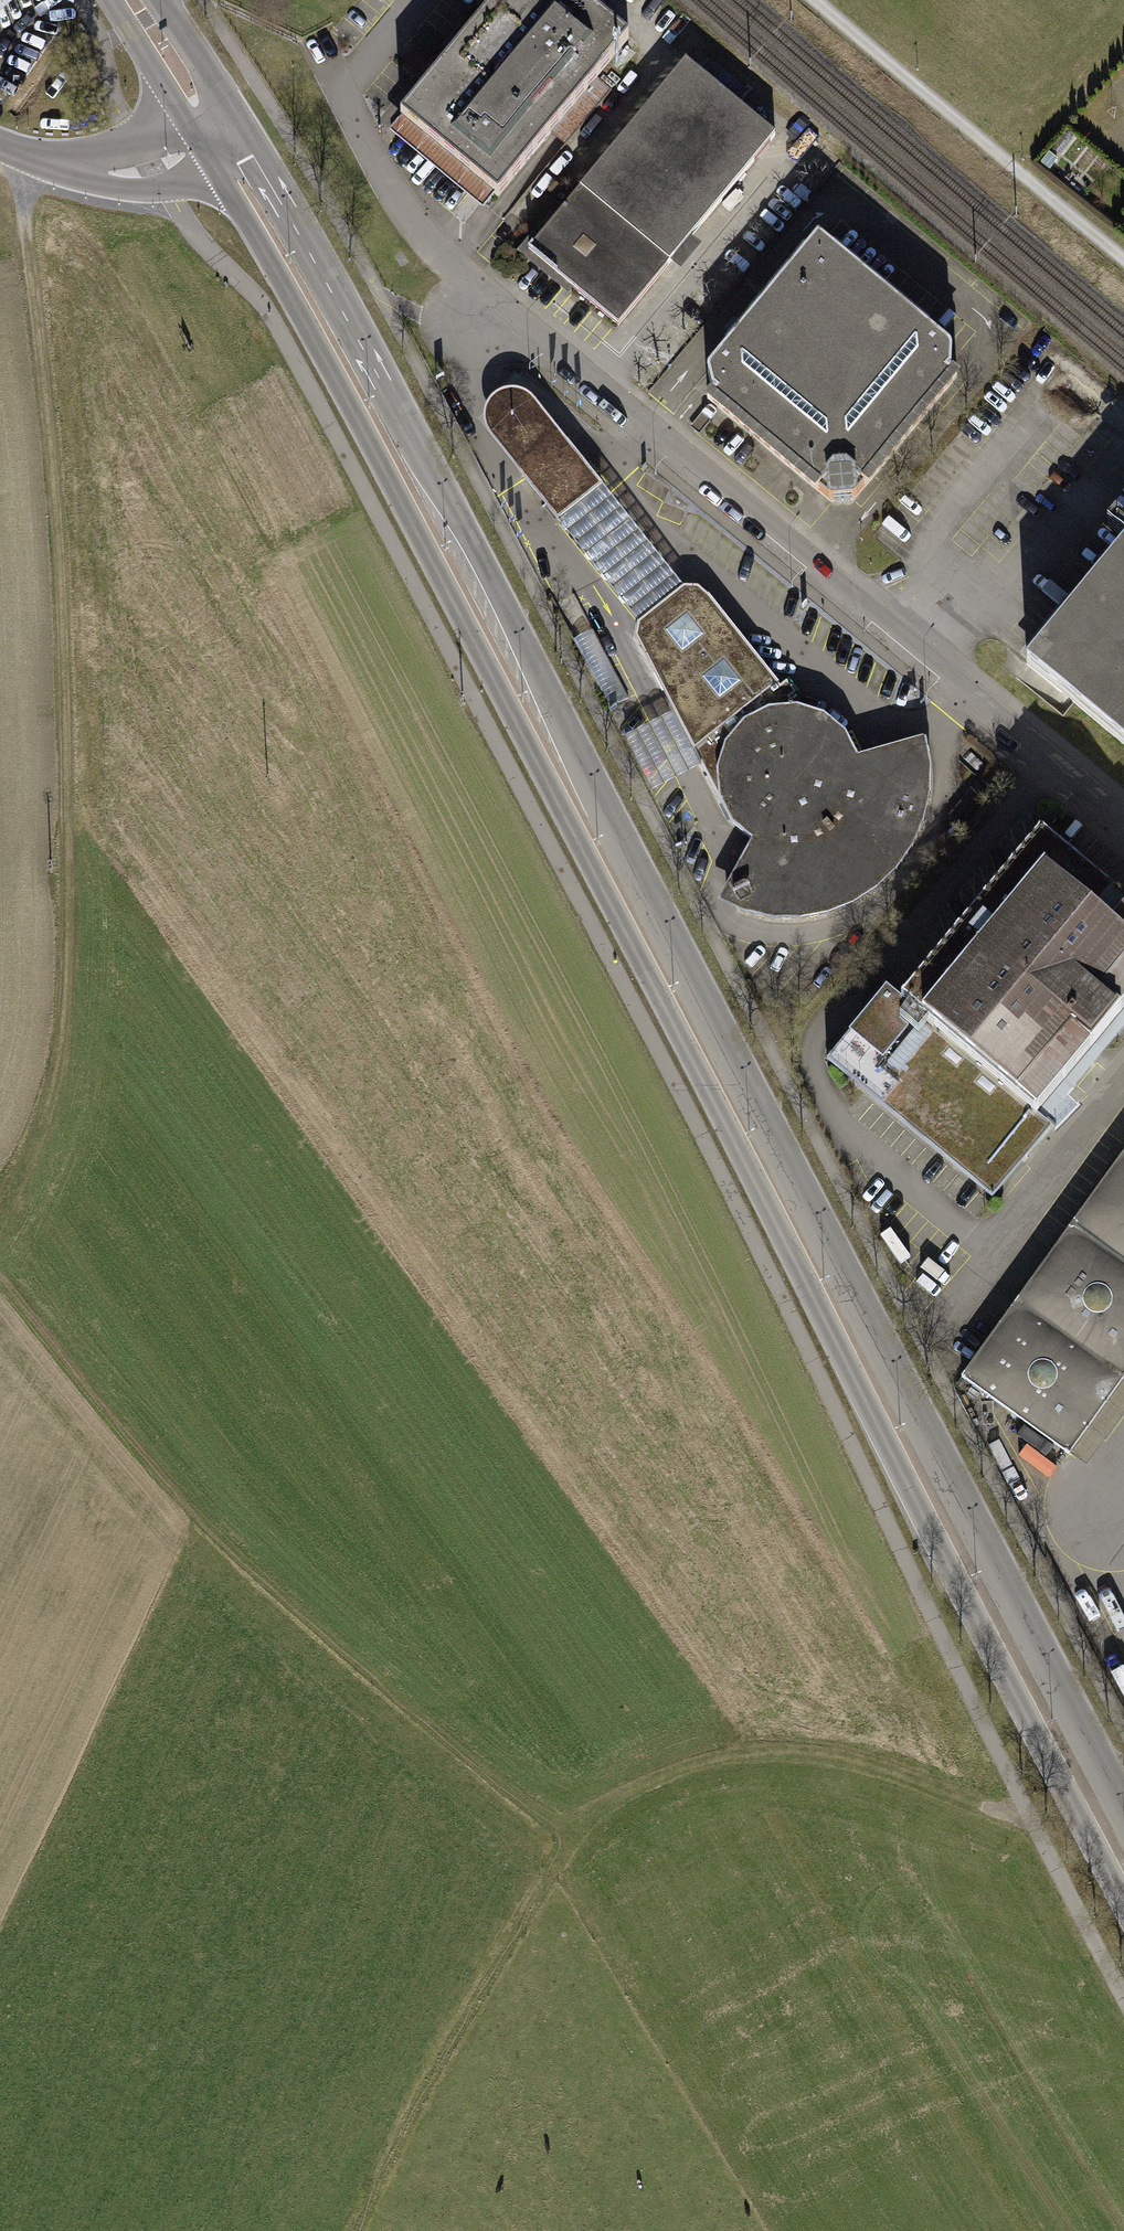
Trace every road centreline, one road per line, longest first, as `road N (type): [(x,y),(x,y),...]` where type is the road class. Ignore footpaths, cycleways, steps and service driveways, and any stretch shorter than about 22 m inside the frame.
road 1 (secondary): [(199,150),(306,328),(484,658),(1123,1900)]
road 2 (secondary): [(1123,1814),(244,124)]
road 3 (residential): [(1123,819),(492,311),(409,215),(343,90)]
road 4 (track): [(31,155),(25,214),(63,574),(65,962),(59,1057),(43,1121),(0,1210)]
road 5 (track): [(1066,1789),(1025,1806),(977,1806),(848,1754),(776,1749),(663,1776),(575,1833),(424,2095),(359,2230)]
road 6 (track): [(0,1281),(118,1436),(246,1564),(381,1685),(575,1833)]
road 7 (track): [(813,0),(1123,260)]
road 8 (unclassified): [(0,144),(101,172),(153,172),(199,150)]
road 9 (secondary): [(105,0),(199,150)]
road 10 (secondary): [(244,124),(163,0)]

